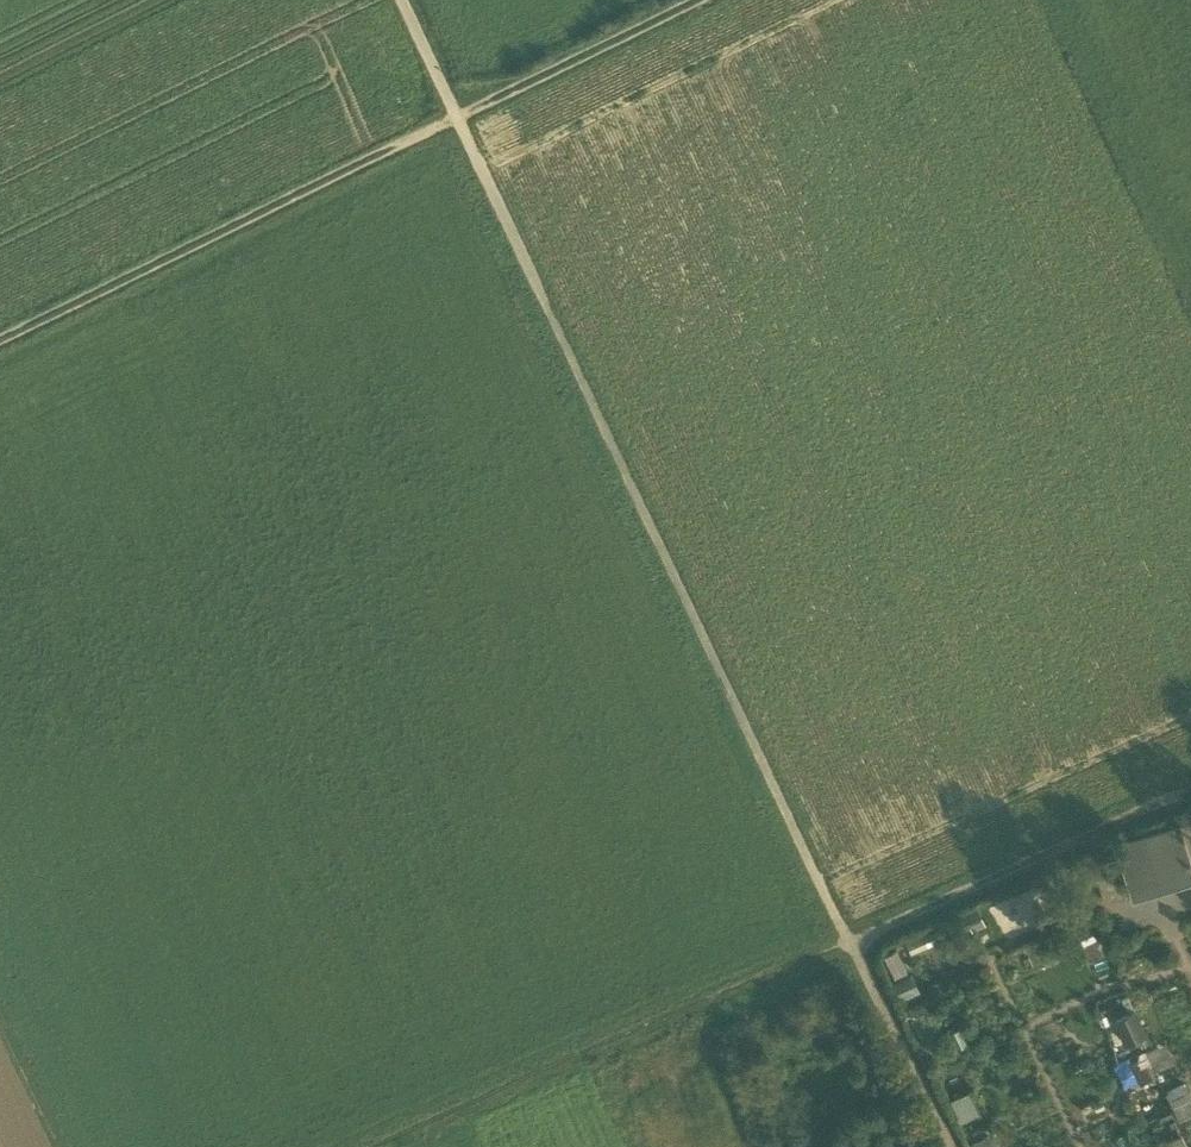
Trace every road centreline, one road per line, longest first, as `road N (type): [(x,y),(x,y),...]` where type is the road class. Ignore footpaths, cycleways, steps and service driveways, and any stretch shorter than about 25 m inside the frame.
road 1 (track): [(399,0),(849,941)]
road 2 (track): [(0,338),(698,0)]

